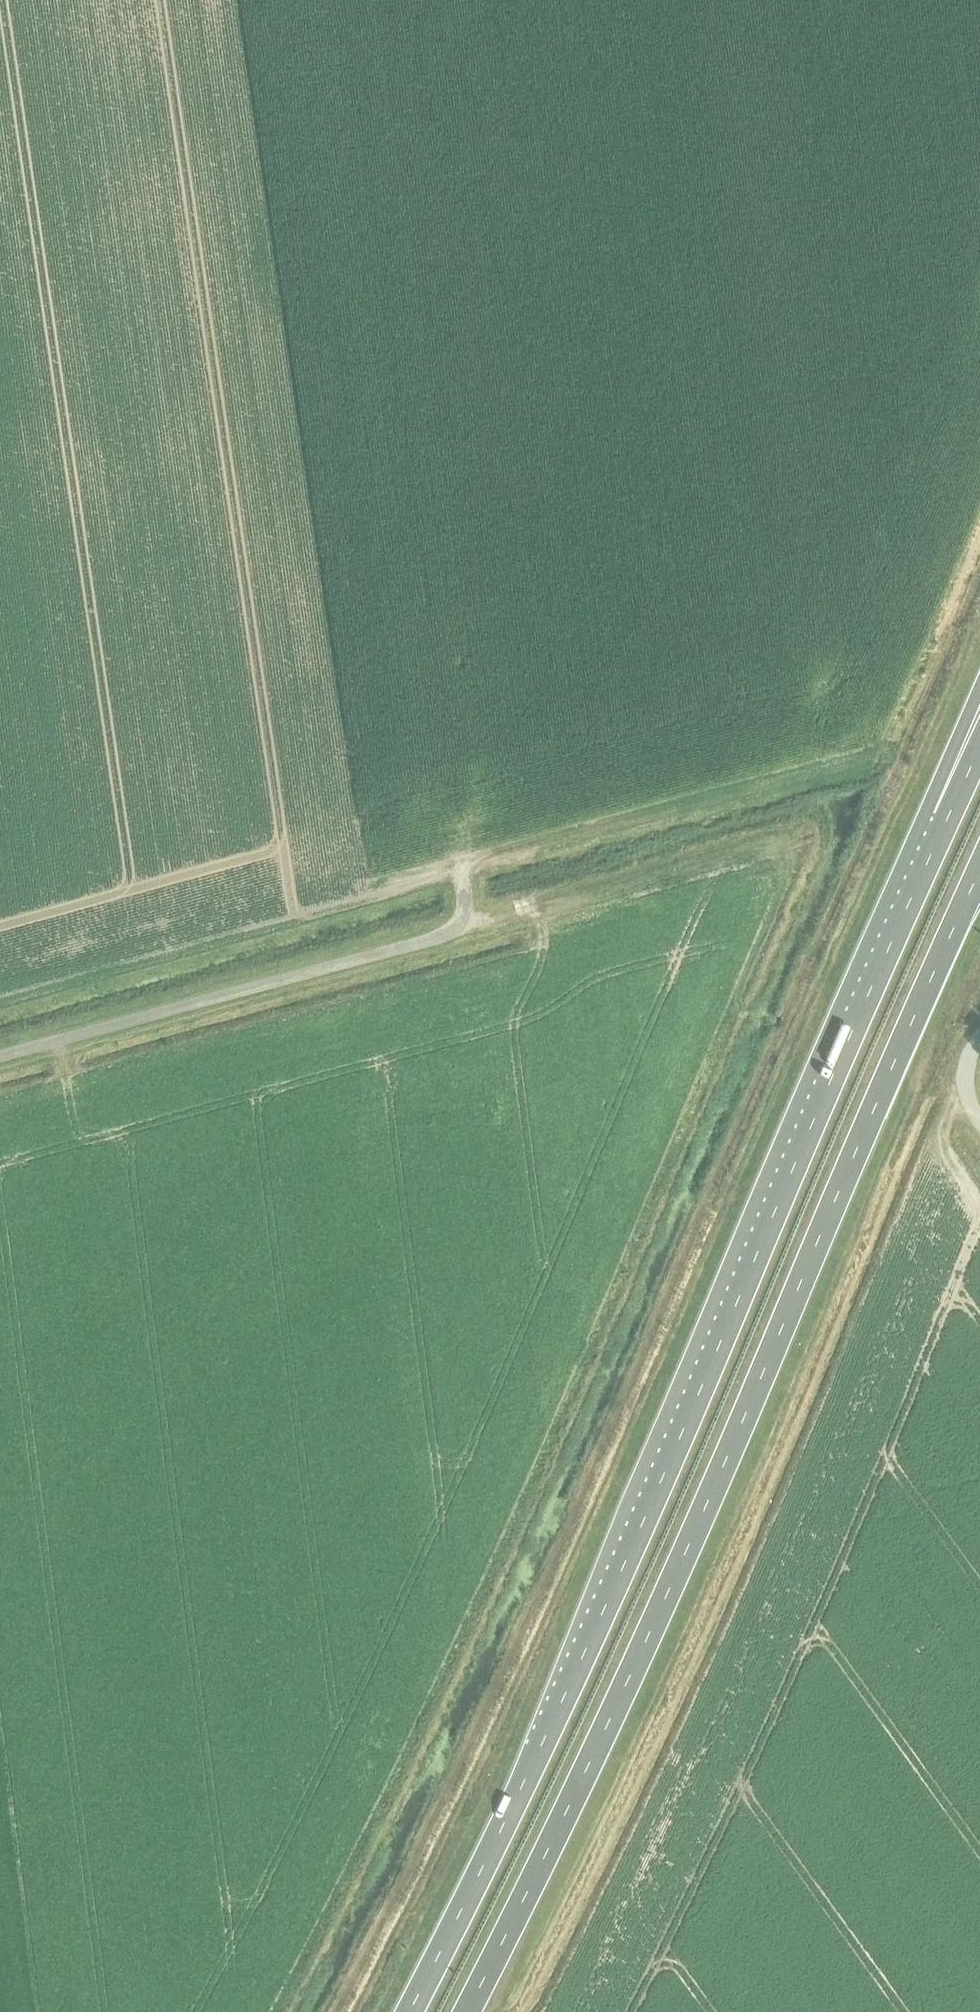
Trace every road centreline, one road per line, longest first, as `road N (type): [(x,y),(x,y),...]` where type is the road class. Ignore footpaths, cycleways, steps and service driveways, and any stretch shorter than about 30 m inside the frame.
road 1 (trunk): [(947,819),(615,1579),(406,2011)]
road 2 (trunk): [(463,2011),(583,1780),(979,867)]
road 3 (unclassified): [(0,1054),(485,917)]

